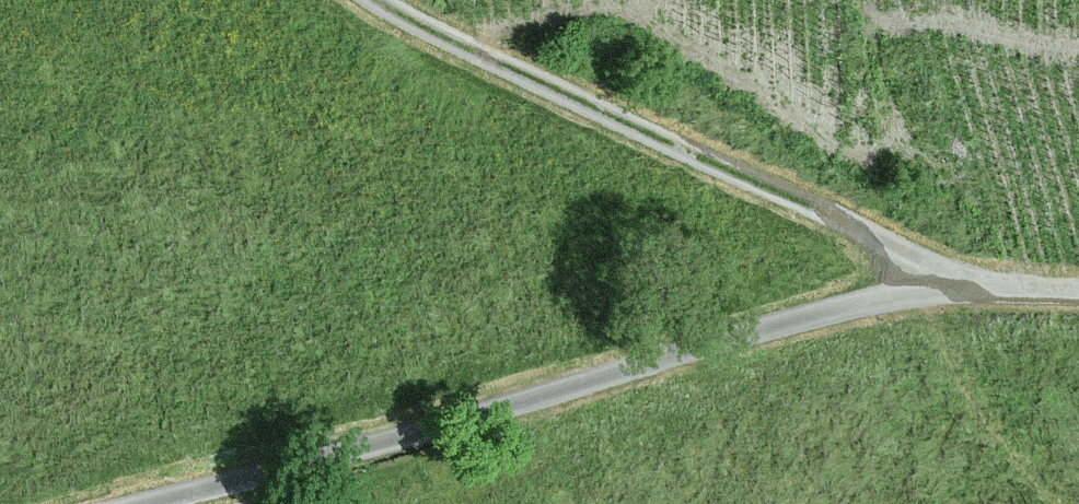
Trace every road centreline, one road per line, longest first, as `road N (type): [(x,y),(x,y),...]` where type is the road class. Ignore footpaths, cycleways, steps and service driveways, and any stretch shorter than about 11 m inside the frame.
road 1 (track): [(1078,289),(961,286),(884,299),(144,503)]
road 2 (track): [(376,0),(880,243),(930,274),(938,288)]

